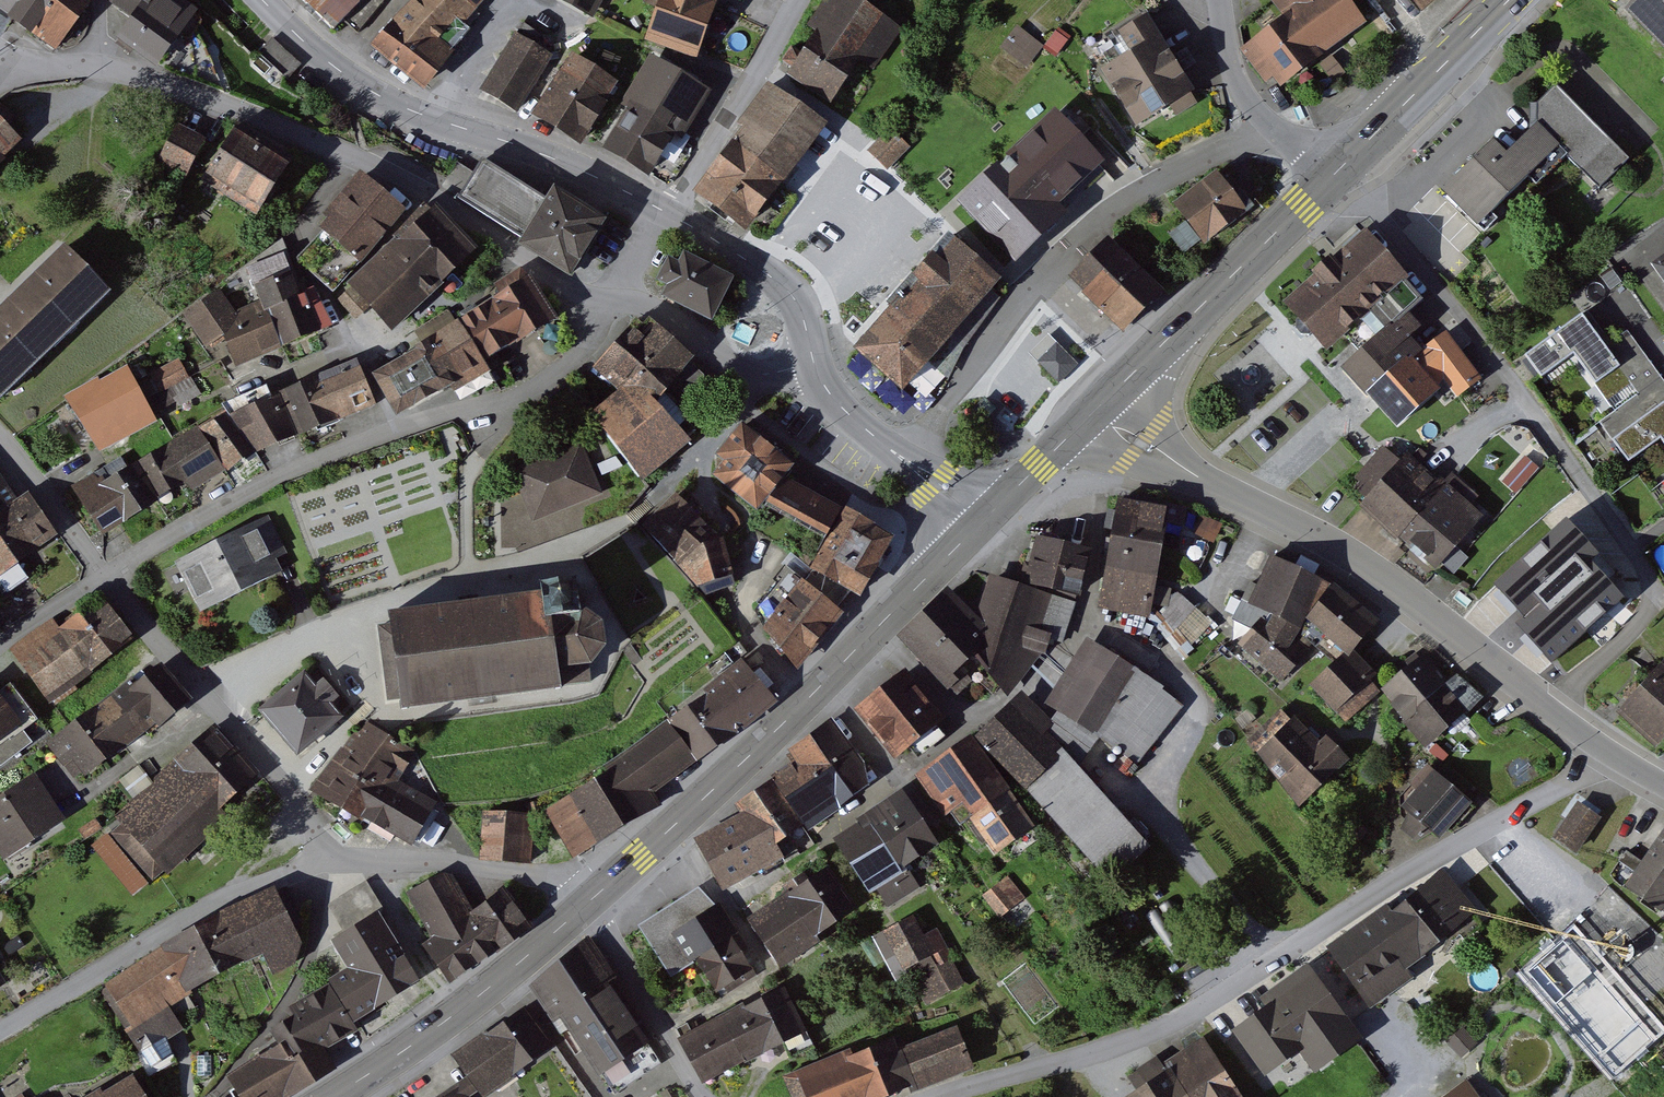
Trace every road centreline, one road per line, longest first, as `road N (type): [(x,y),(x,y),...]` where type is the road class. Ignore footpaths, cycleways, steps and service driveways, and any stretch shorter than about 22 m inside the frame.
road 1 (residential): [(1615,756),(1596,777),(1385,885),(1187,1022),(946,1096)]
road 2 (residential): [(1547,710),(1642,619),(1651,584),(1473,327),(1379,215),(1334,175)]
road 3 (residential): [(106,581),(281,474),(390,433),(507,411),(561,381),(616,302)]
road 4 (residential): [(616,302),(569,285),(445,204),(354,158),(96,67)]
road 5 (primary): [(584,909),(983,521)]
road 6 (tertiary): [(1089,414),(1368,568),(1547,710)]
road 7 (residential): [(910,464),(1043,277),(1138,202),(1276,131)]
road 8 (tertiary): [(668,214),(557,159),(393,103),(339,70),(264,0)]
road 9 (residential): [(325,857),(197,912),(0,1030)]
road 10 (residential): [(325,857),(288,781),(106,581)]
road 11 (primary): [(1089,414),(1334,175)]
road 12 (primary): [(332,1096),(393,1060),(584,909)]
road 13 (residential): [(584,909),(564,884),(325,857)]
road 14 (residential): [(668,214),(798,0)]
road 15 (primary): [(1334,175),(1509,0)]
road 16 (tertiary): [(813,363),(798,301),(757,266),(668,214)]
road 17 (residential): [(813,363),(749,374),(648,303),(616,302)]
road 18 (residential): [(584,909),(700,1096)]
road 19 (residential): [(106,581),(0,435)]
road 20 (primary): [(983,521),(1089,414)]
road 21 (residential): [(1276,131),(1240,85),(1223,0)]
road 22 (tertiary): [(910,464),(840,407),(813,363)]
road 23 (residential): [(0,648),(106,581)]

